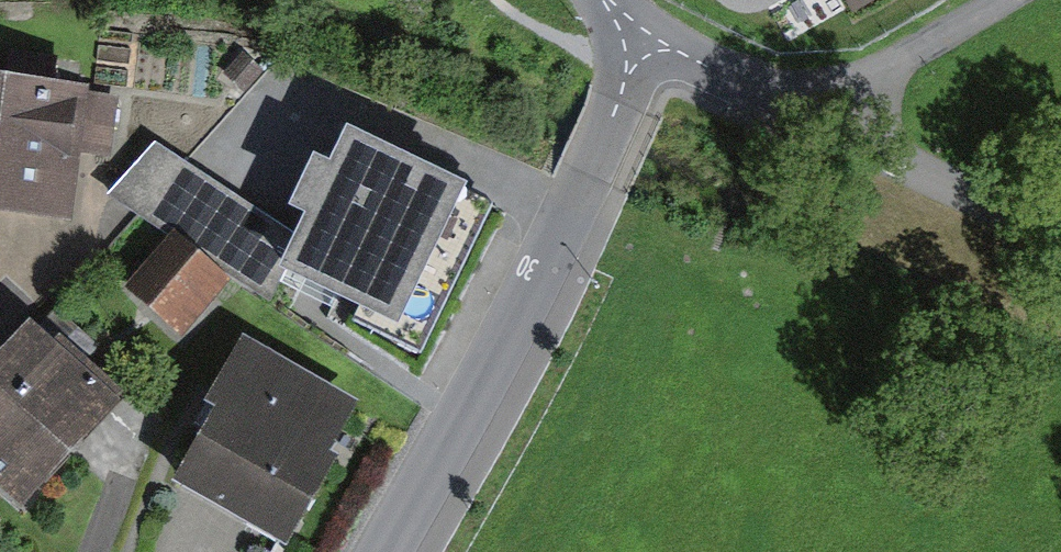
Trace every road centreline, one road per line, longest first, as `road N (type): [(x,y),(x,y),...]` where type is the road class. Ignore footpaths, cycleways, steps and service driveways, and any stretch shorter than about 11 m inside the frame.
road 1 (unclassified): [(636,40),(641,63),(589,182),(381,551)]
road 2 (unclassified): [(636,40),(823,102),(1060,214)]
road 3 (track): [(986,0),(823,102)]

